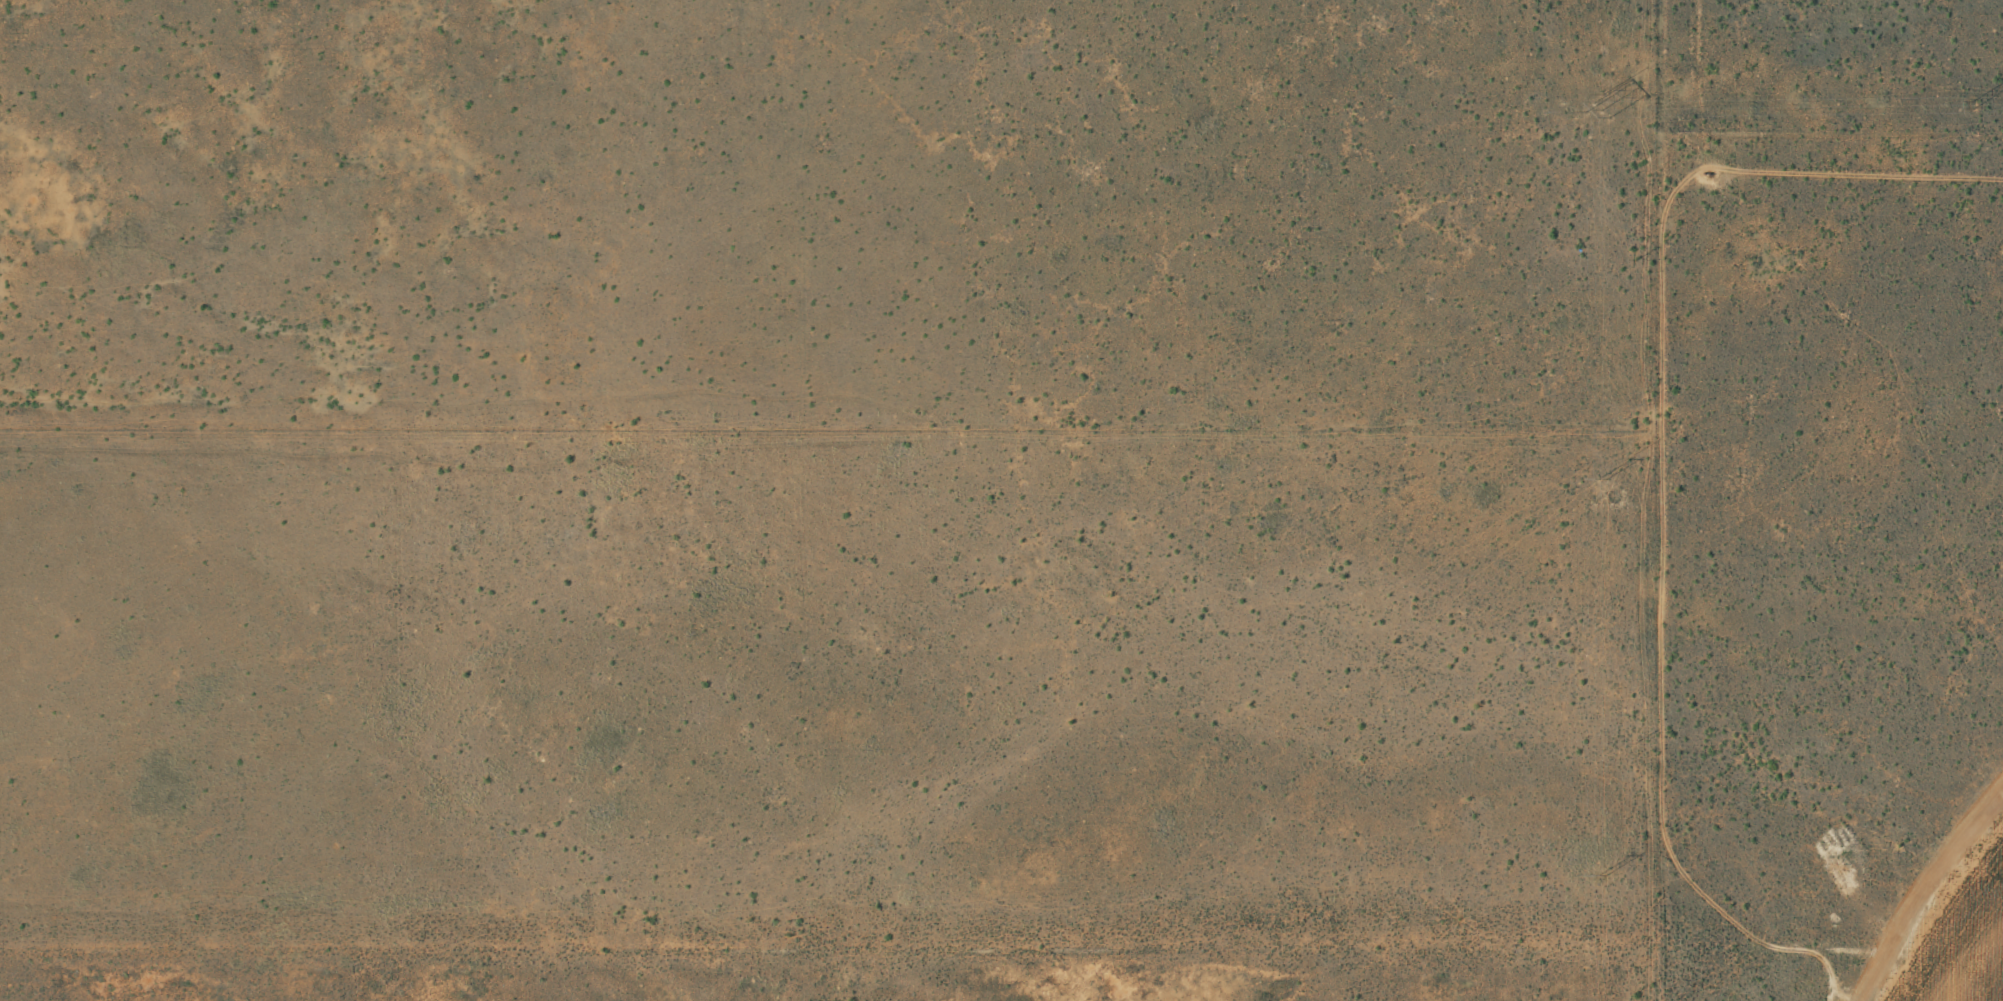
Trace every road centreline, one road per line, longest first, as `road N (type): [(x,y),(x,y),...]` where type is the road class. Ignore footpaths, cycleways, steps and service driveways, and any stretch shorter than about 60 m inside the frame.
road 1 (track): [(1639,0),(1646,1000)]
road 2 (track): [(2002,947),(1646,949)]

